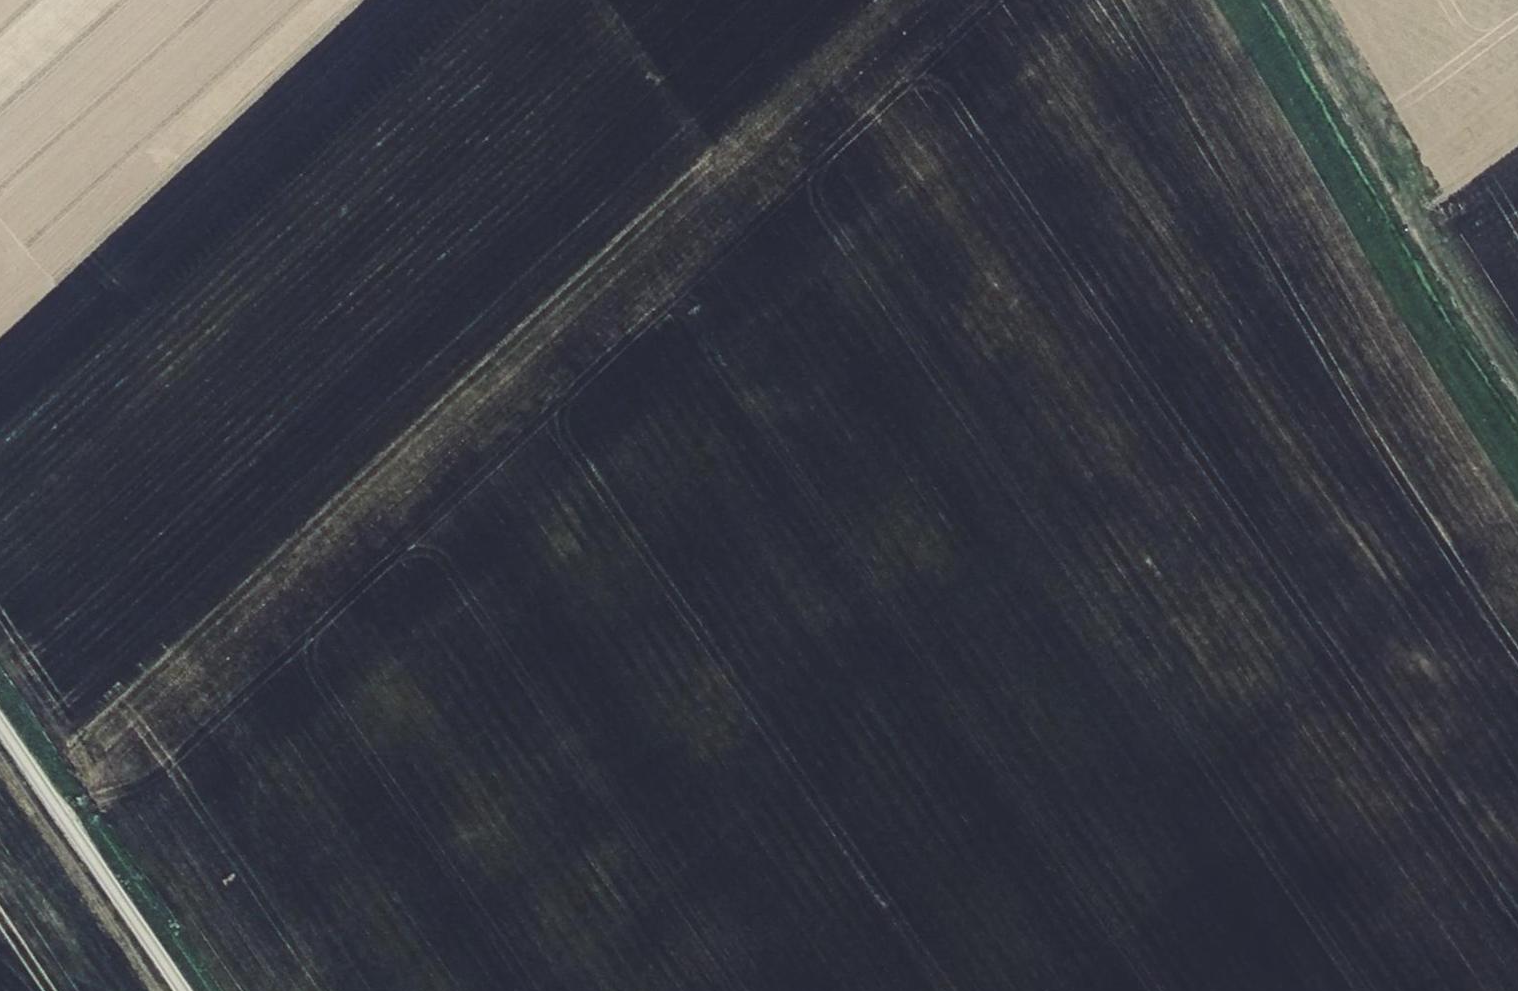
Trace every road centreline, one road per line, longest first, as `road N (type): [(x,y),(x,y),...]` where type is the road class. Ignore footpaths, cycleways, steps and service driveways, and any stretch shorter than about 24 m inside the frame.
road 1 (unclassified): [(0,723),(184,990)]

